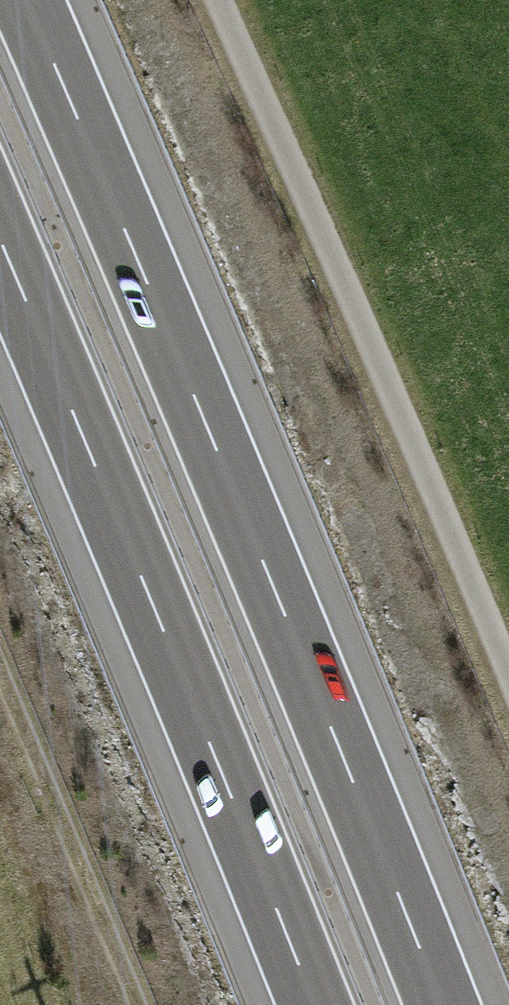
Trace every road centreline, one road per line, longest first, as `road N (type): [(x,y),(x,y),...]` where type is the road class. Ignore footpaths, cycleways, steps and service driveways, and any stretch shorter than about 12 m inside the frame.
road 1 (motorway): [(441,1004),(26,0)]
road 2 (motorway): [(0,244),(312,1004)]
road 3 (track): [(223,0),(508,679)]
road 4 (track): [(131,1004),(0,684)]

